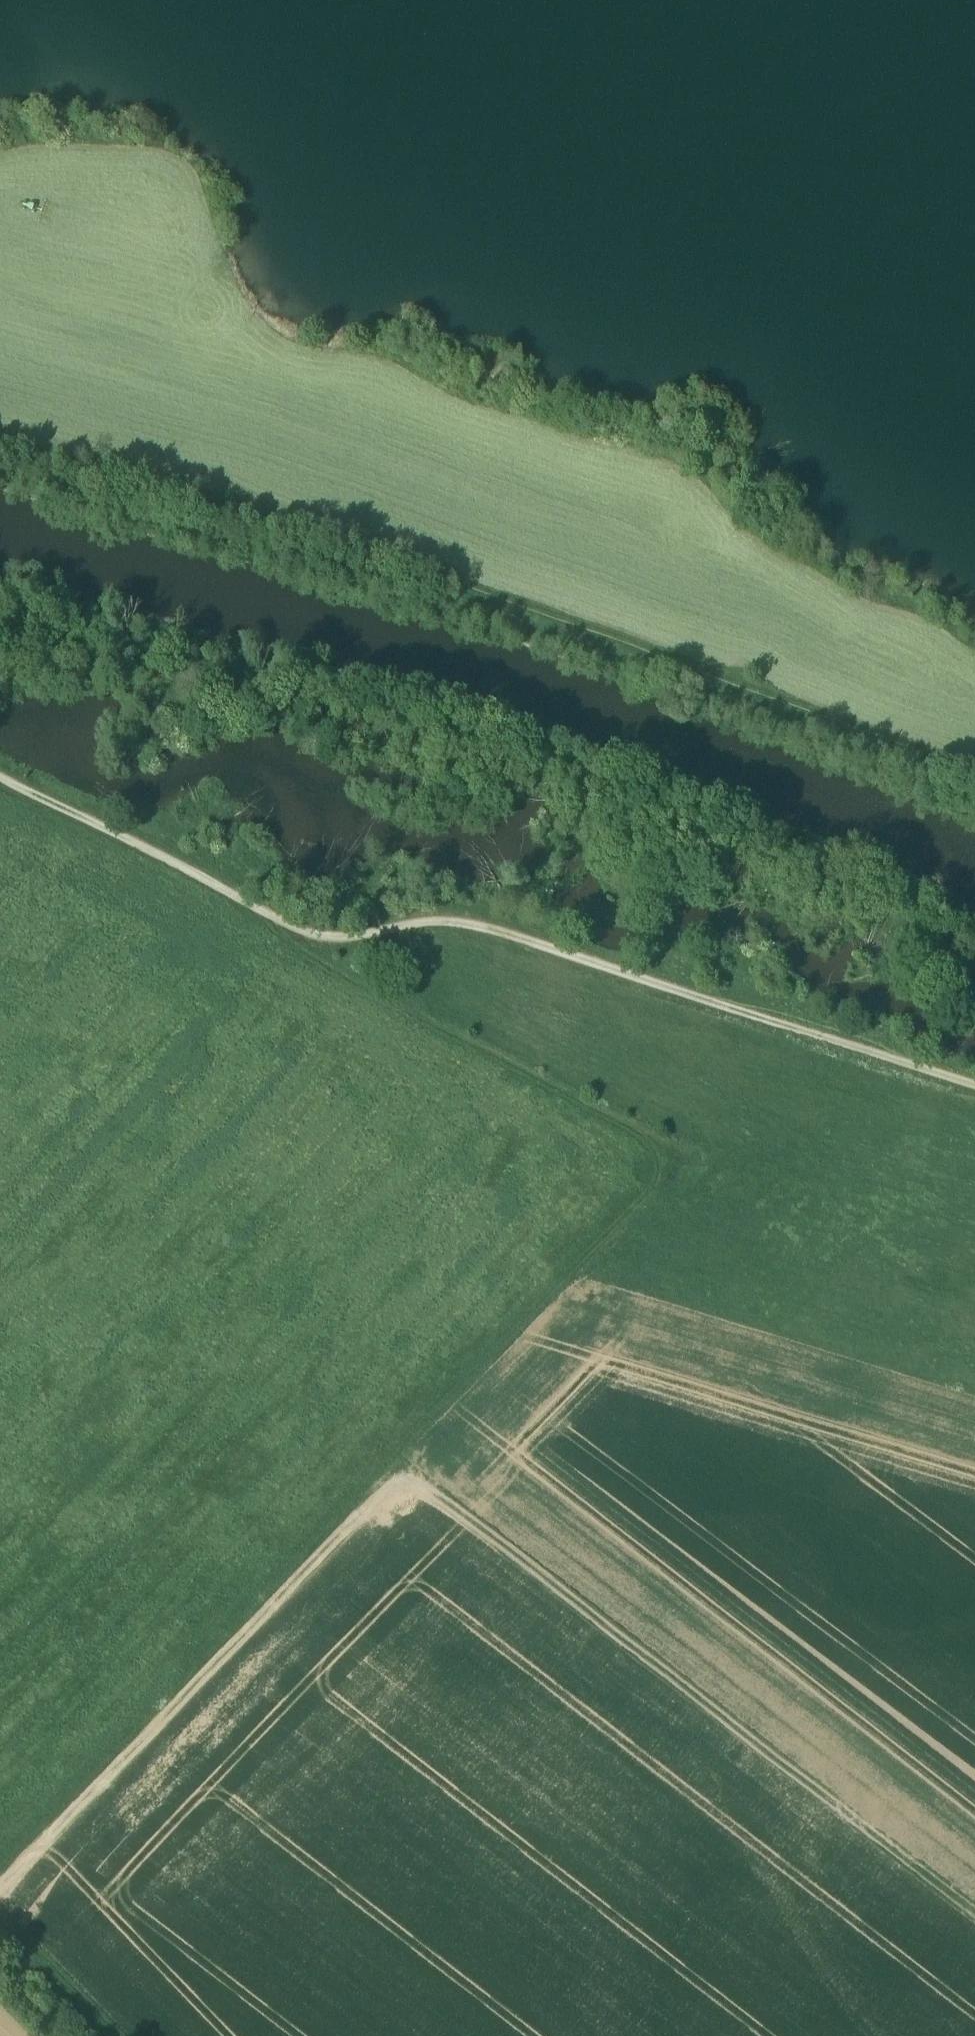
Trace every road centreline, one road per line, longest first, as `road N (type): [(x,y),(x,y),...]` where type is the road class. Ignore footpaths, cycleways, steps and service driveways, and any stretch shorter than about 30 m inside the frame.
road 1 (track): [(0,1944),(421,1487),(974,1918)]
road 2 (track): [(0,798),(308,966),(449,939),(974,1099)]

